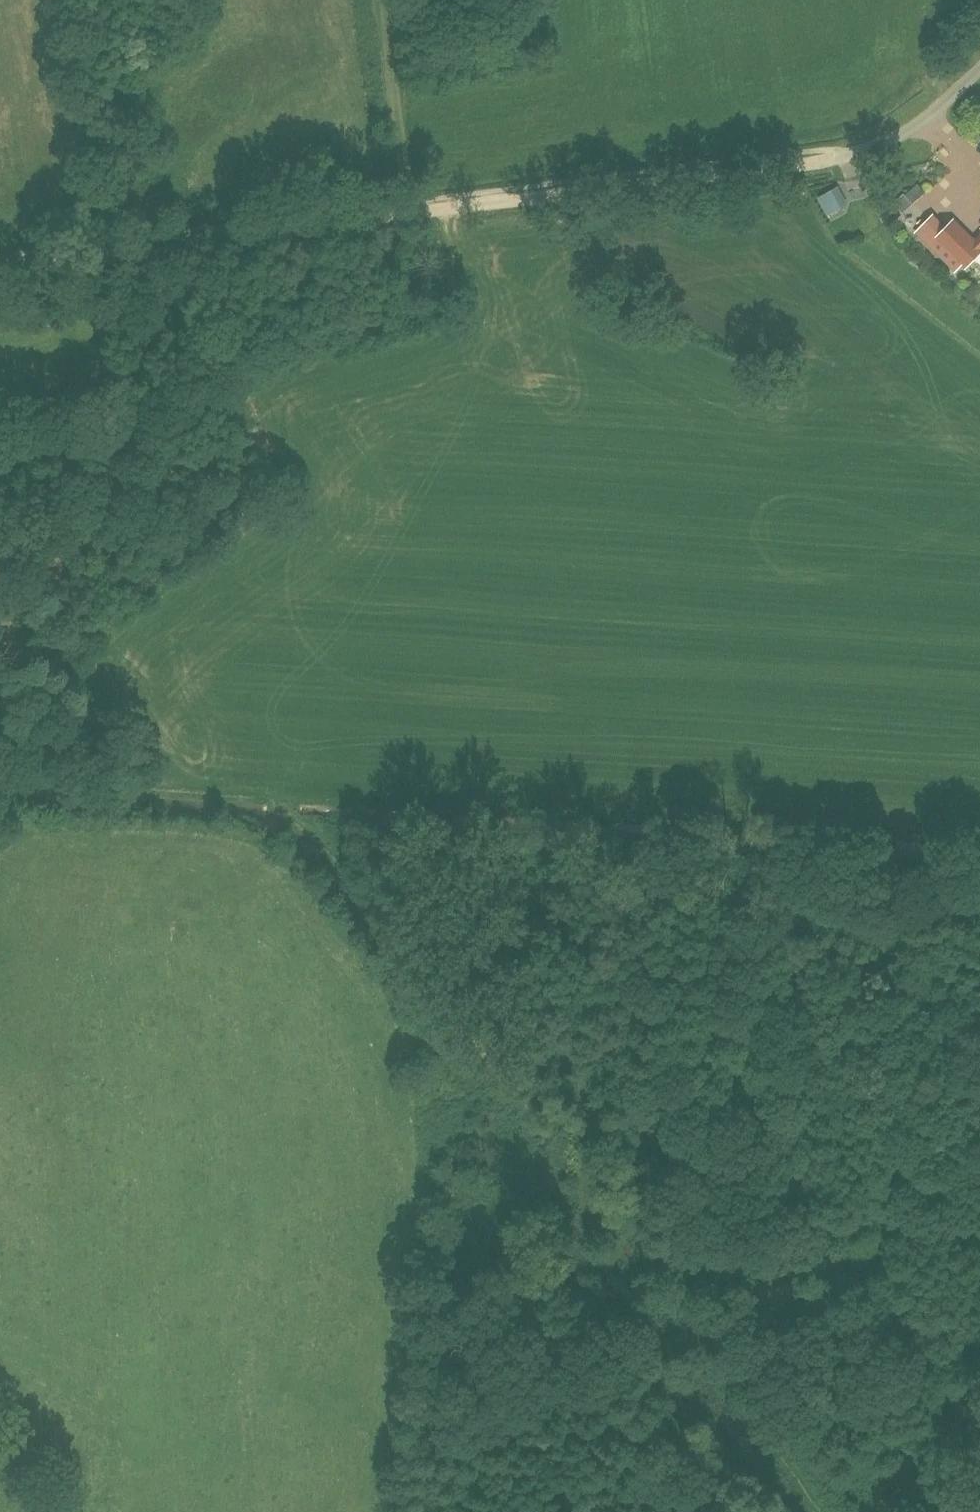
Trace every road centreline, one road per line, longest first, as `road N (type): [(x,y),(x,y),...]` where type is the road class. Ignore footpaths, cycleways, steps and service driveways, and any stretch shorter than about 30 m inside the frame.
road 1 (track): [(0,270),(851,156)]
road 2 (unclassified): [(979,70),(898,139),(851,156)]

